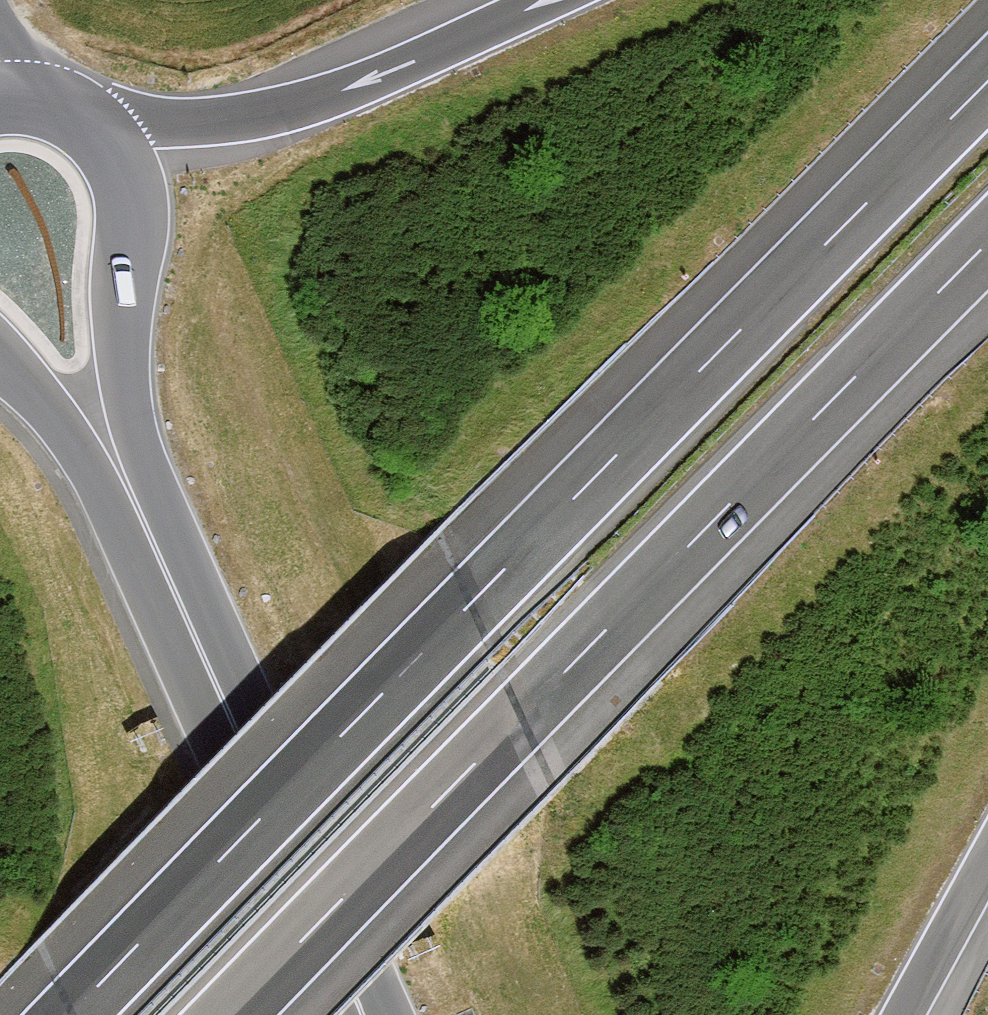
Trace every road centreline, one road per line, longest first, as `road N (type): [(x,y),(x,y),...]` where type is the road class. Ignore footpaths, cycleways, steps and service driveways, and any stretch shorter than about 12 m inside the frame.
road 1 (motorway): [(987,79),(69,1014)]
road 2 (motorway): [(235,1014),(987,247)]
road 3 (tertiary): [(390,1014),(132,423),(122,347),(134,199),(114,147),(91,122)]
road 4 (tertiary): [(0,357),(60,413),(83,454),(334,1014)]
road 5 (motorway): [(537,0),(382,73),(280,110),(222,120),(91,122)]
road 6 (motorway): [(909,1014),(987,869)]

